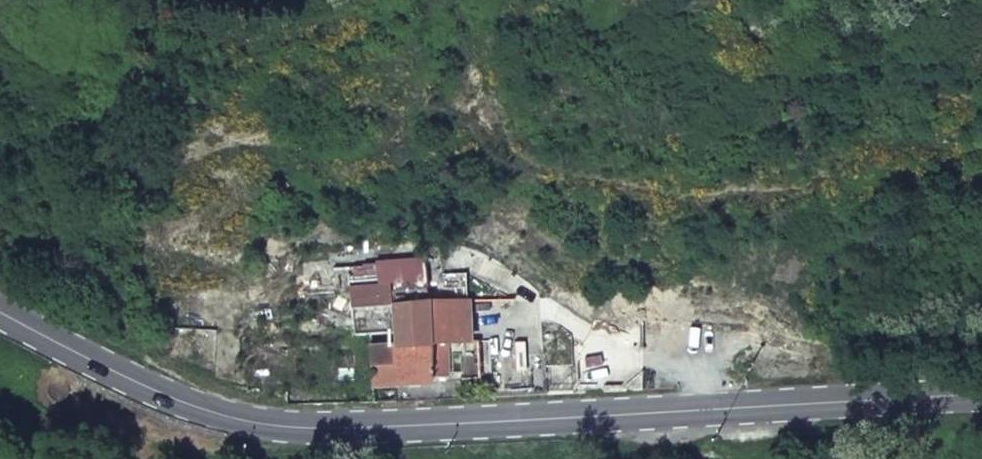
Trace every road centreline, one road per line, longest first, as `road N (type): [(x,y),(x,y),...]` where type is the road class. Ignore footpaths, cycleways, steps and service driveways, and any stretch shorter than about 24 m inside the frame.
road 1 (primary): [(0,313),(164,397),(230,419),(309,430),(981,397)]

